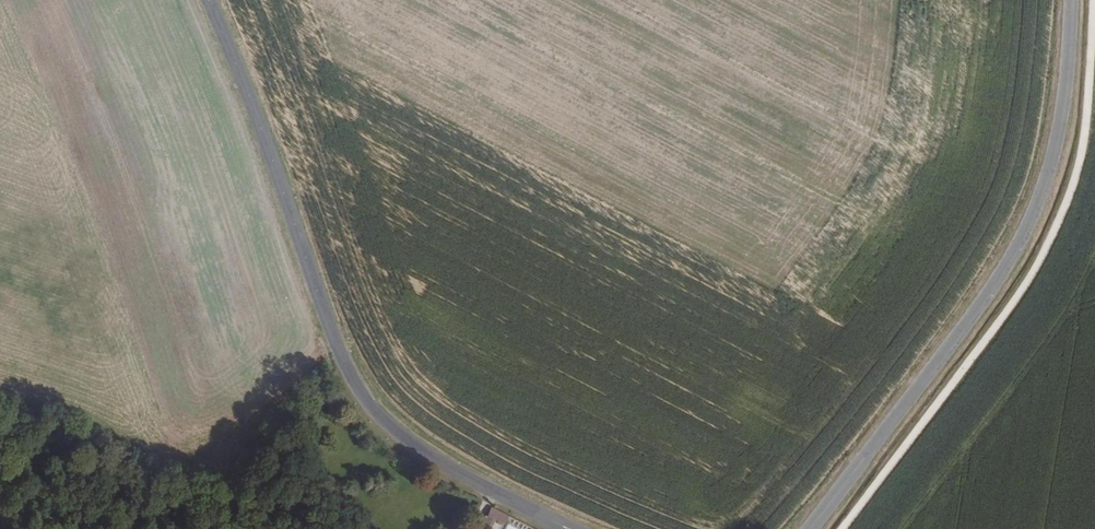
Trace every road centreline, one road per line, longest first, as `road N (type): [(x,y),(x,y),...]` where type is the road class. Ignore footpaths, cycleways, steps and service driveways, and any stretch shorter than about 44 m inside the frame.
road 1 (tertiary): [(567,528),(420,453),(355,392),(210,0)]
road 2 (unclassified): [(810,528),(965,330),(1034,219),(1068,107),(1072,0)]
road 3 (track): [(841,528),(1047,246),(1074,186),(1087,127),(1093,0)]

